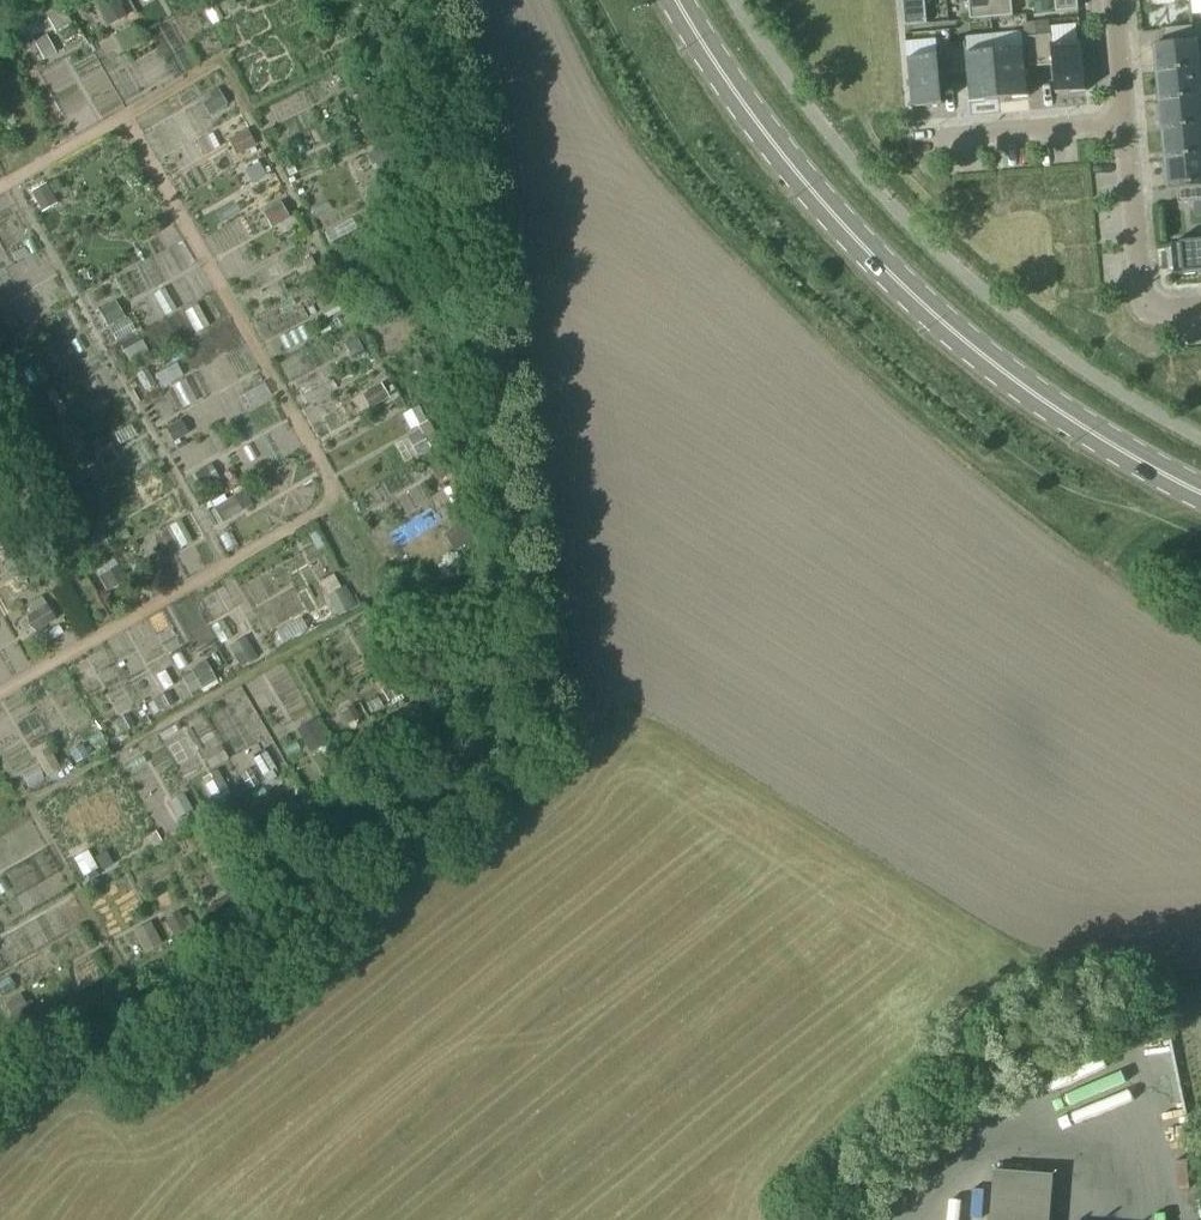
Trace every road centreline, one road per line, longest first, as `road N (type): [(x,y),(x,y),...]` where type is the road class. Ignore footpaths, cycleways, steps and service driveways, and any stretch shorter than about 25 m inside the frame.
road 1 (primary): [(1200,496),(1028,388),(868,259),(716,71),(677,0)]
road 2 (residential): [(1127,127),(1145,299),(1160,317),(1200,315)]
road 3 (residential): [(1127,127),(916,146)]
road 4 (residential): [(1116,0),(1127,127)]

